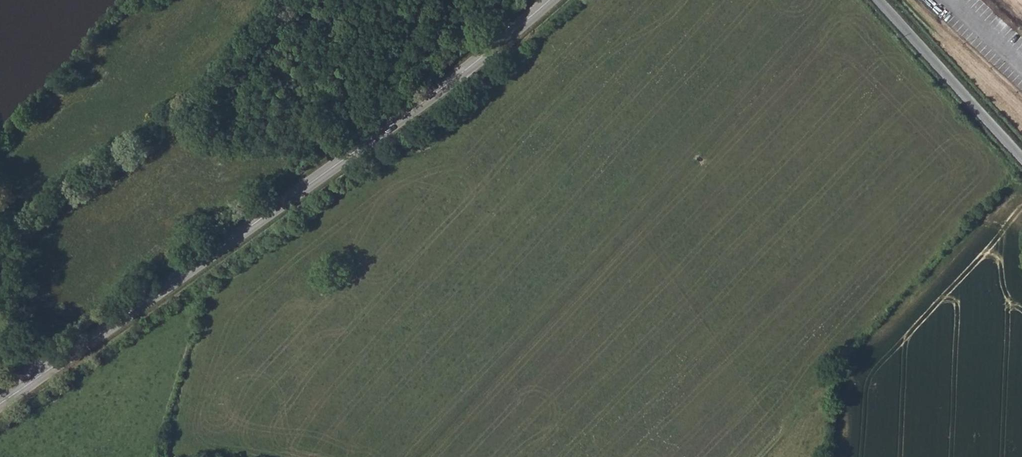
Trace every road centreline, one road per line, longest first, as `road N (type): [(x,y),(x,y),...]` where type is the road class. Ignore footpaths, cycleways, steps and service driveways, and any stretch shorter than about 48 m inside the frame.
road 1 (tertiary): [(38,377),(473,63),(549,0)]
road 2 (unclassified): [(879,0),(1021,156)]
road 3 (unclassified): [(0,250),(38,377)]

